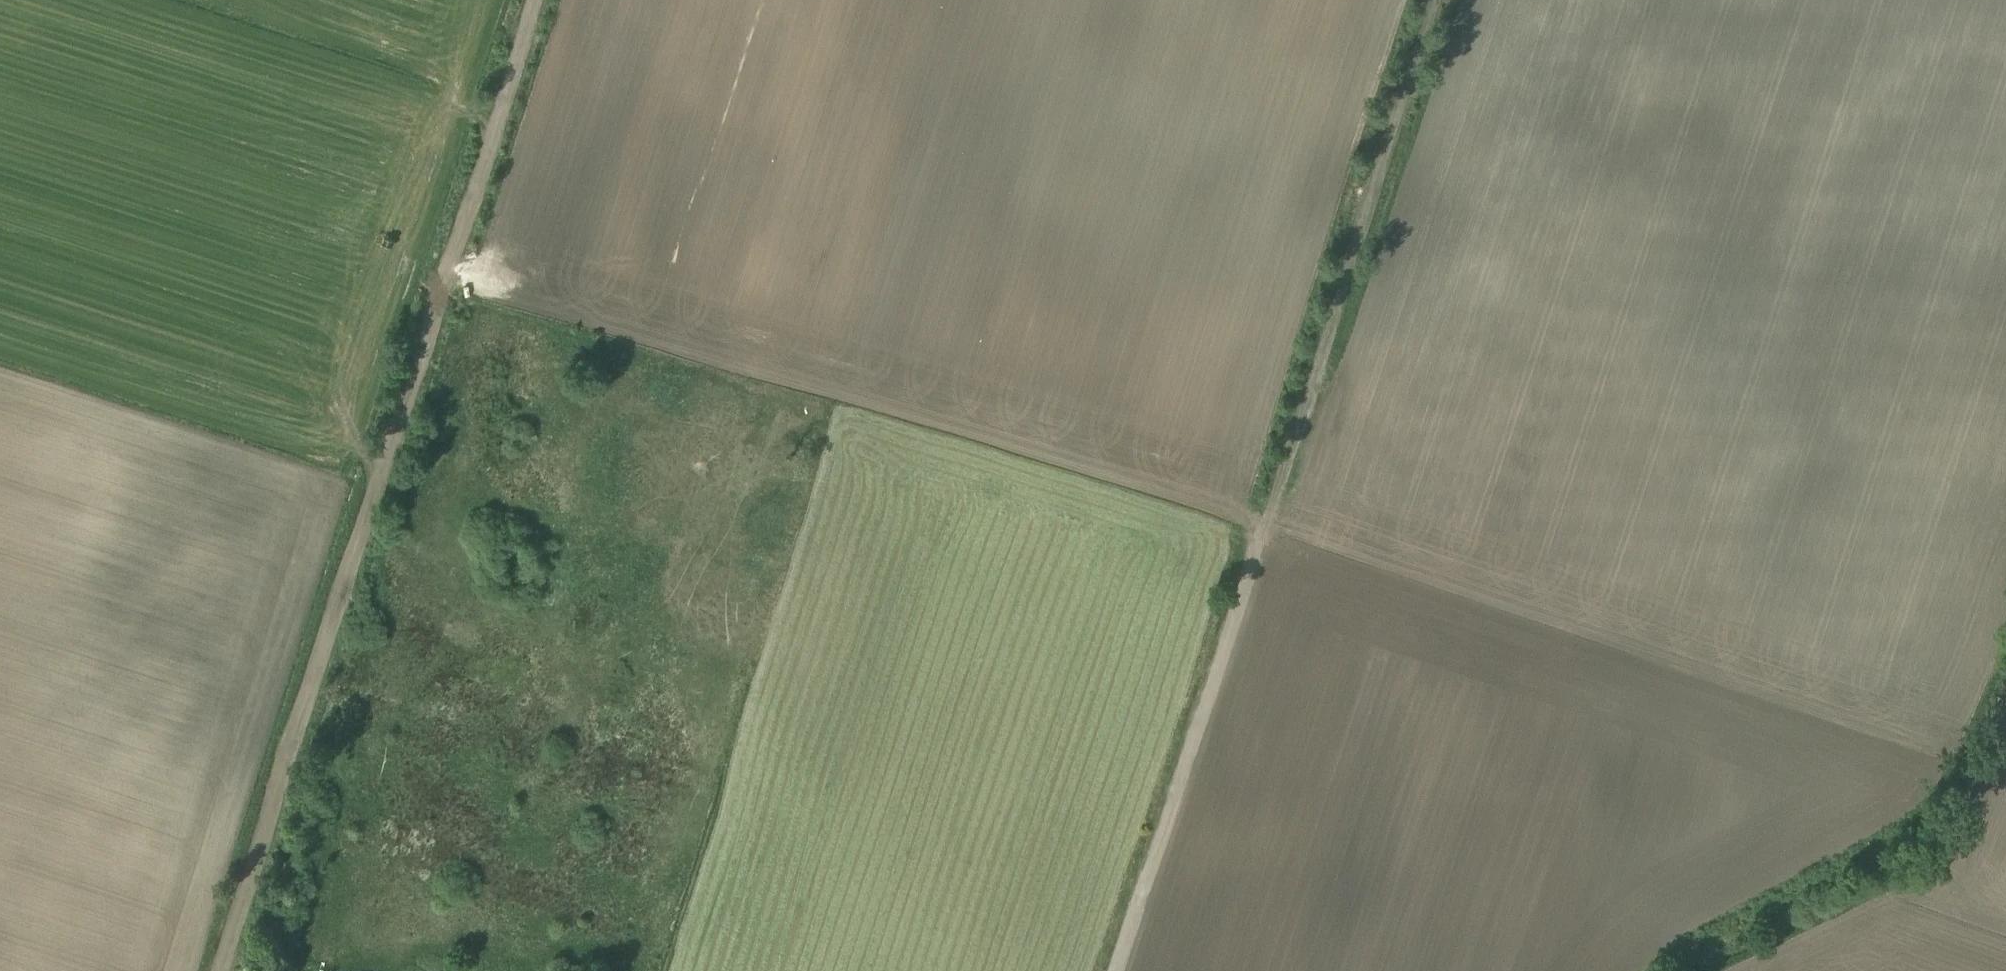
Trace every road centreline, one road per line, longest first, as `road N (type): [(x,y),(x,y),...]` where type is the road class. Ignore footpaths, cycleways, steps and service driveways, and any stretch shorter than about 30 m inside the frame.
road 1 (track): [(1117,970),(1438,0)]
road 2 (track): [(224,970),(535,0)]

